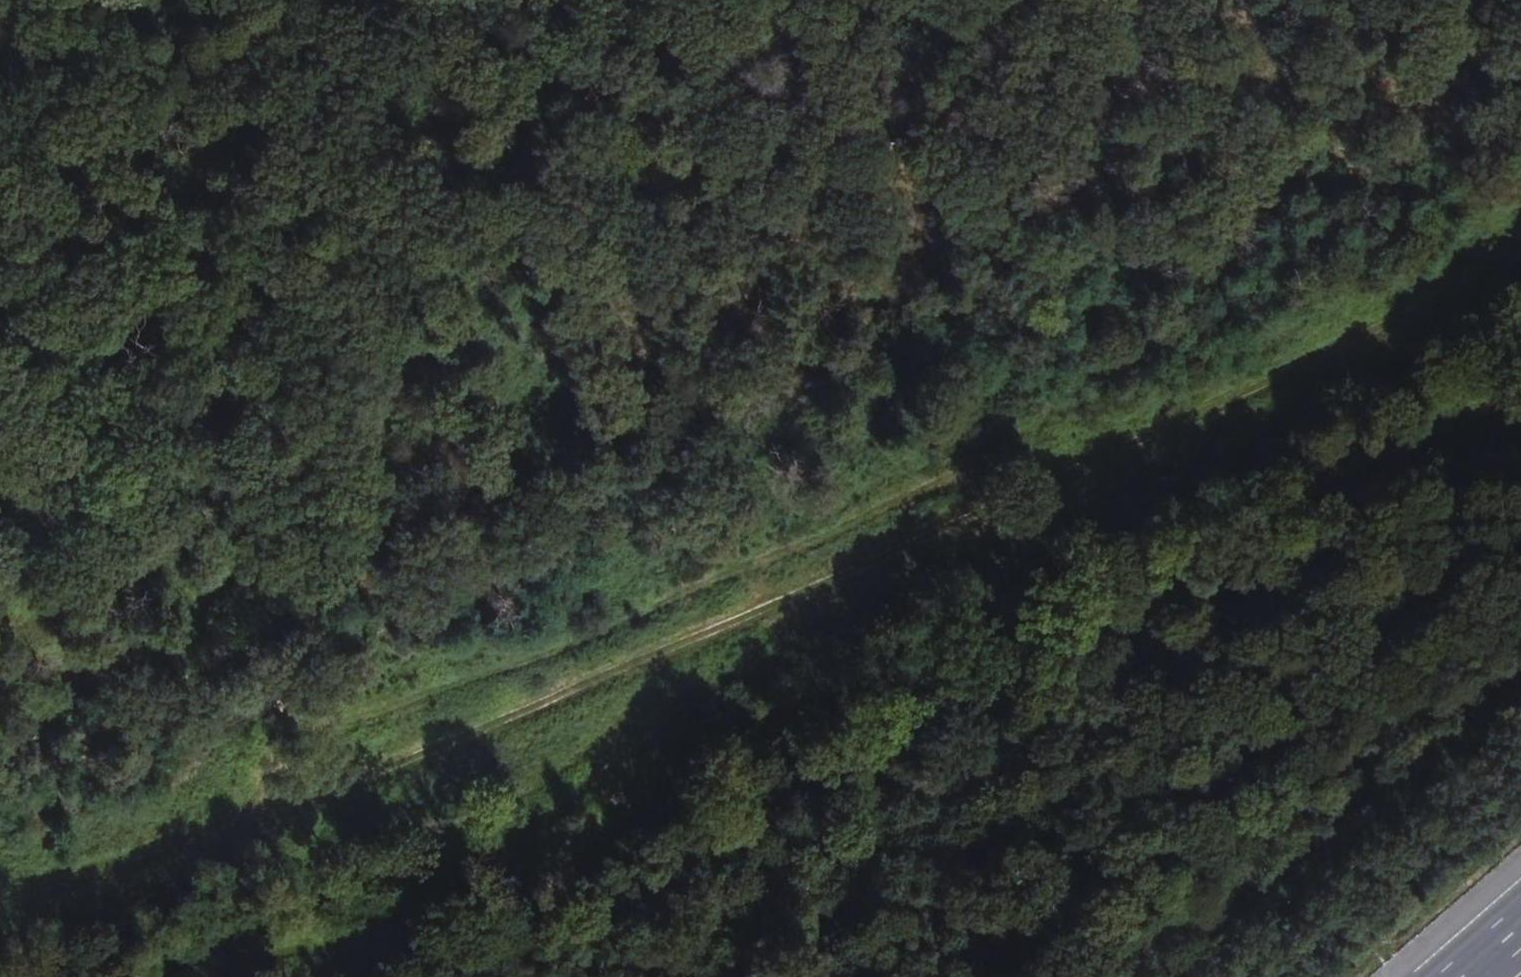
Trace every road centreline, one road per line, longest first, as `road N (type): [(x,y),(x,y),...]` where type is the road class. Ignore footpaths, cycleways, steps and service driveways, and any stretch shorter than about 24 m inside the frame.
road 1 (track): [(0,905),(427,757),(999,508),(1414,316),(1520,251)]
road 2 (track): [(1520,663),(1347,790),(1218,904),(1106,976)]

